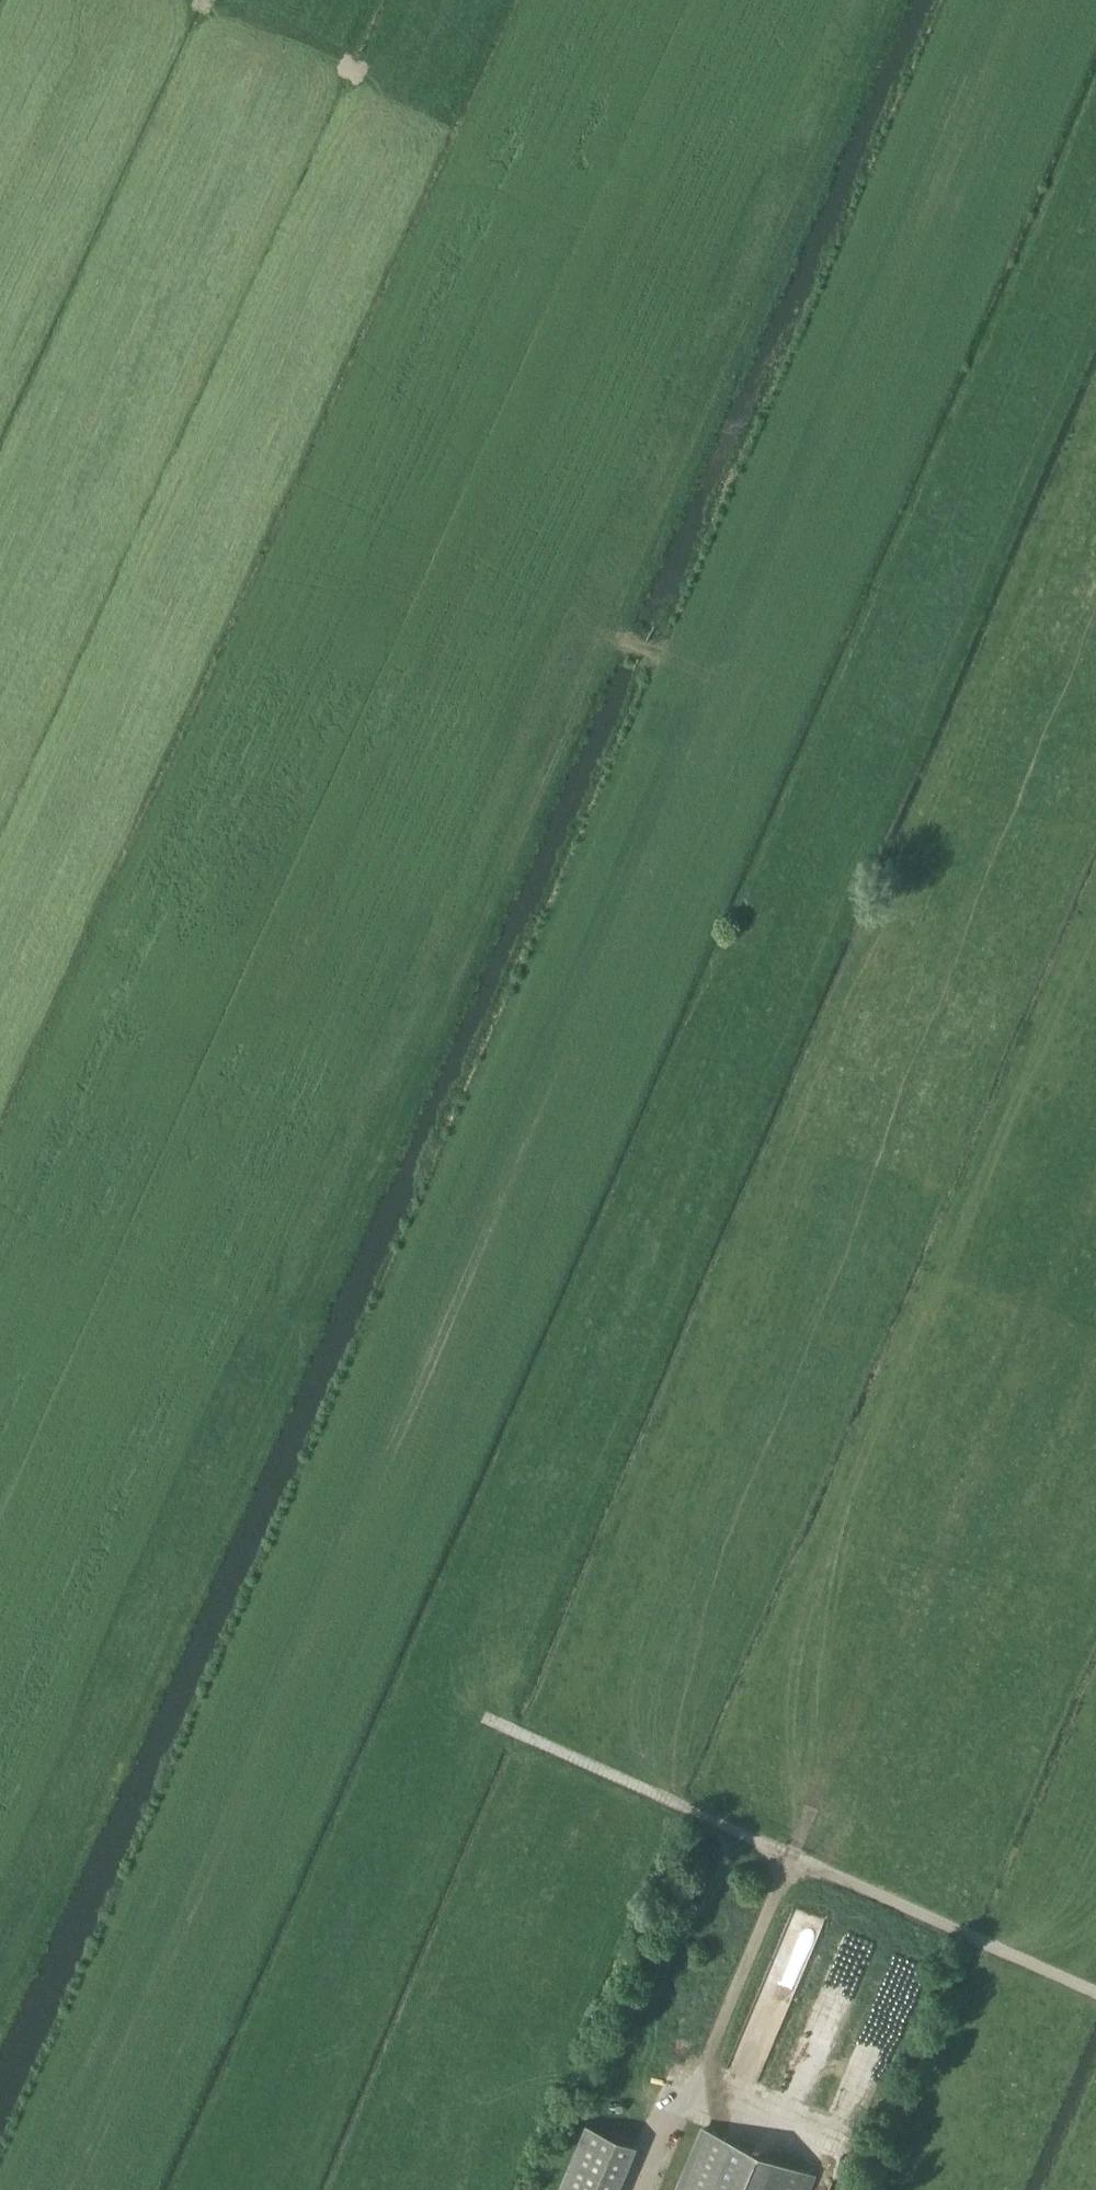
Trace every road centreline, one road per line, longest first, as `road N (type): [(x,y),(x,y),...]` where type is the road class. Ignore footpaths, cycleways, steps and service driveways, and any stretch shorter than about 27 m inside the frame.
road 1 (track): [(488,1718),(1095,1991)]
road 2 (track): [(794,1856),(711,2071),(678,2115)]

